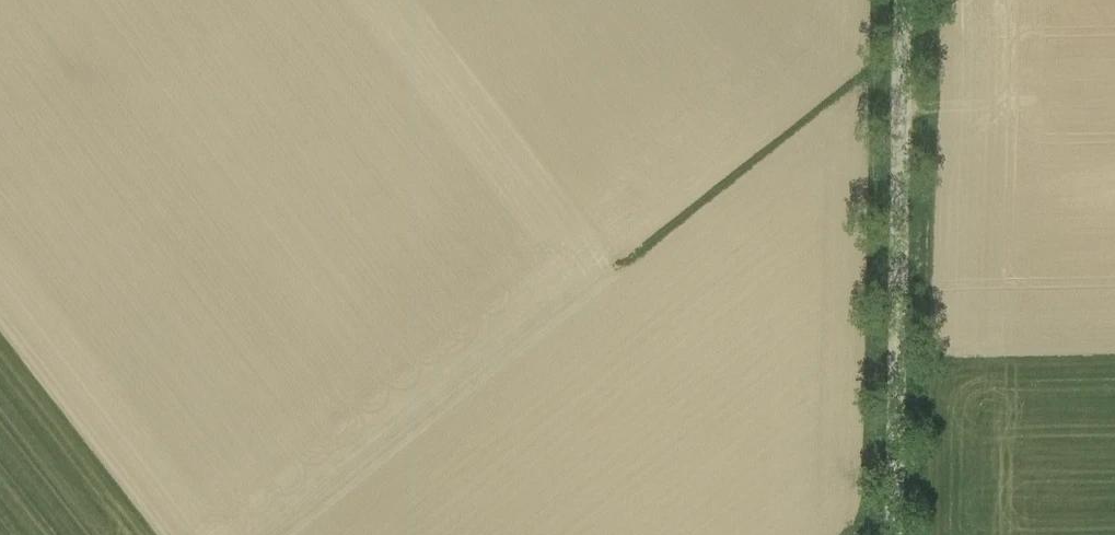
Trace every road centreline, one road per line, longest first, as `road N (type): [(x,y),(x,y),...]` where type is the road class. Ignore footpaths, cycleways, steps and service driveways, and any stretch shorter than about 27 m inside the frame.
road 1 (unclassified): [(894,534),(904,0)]

